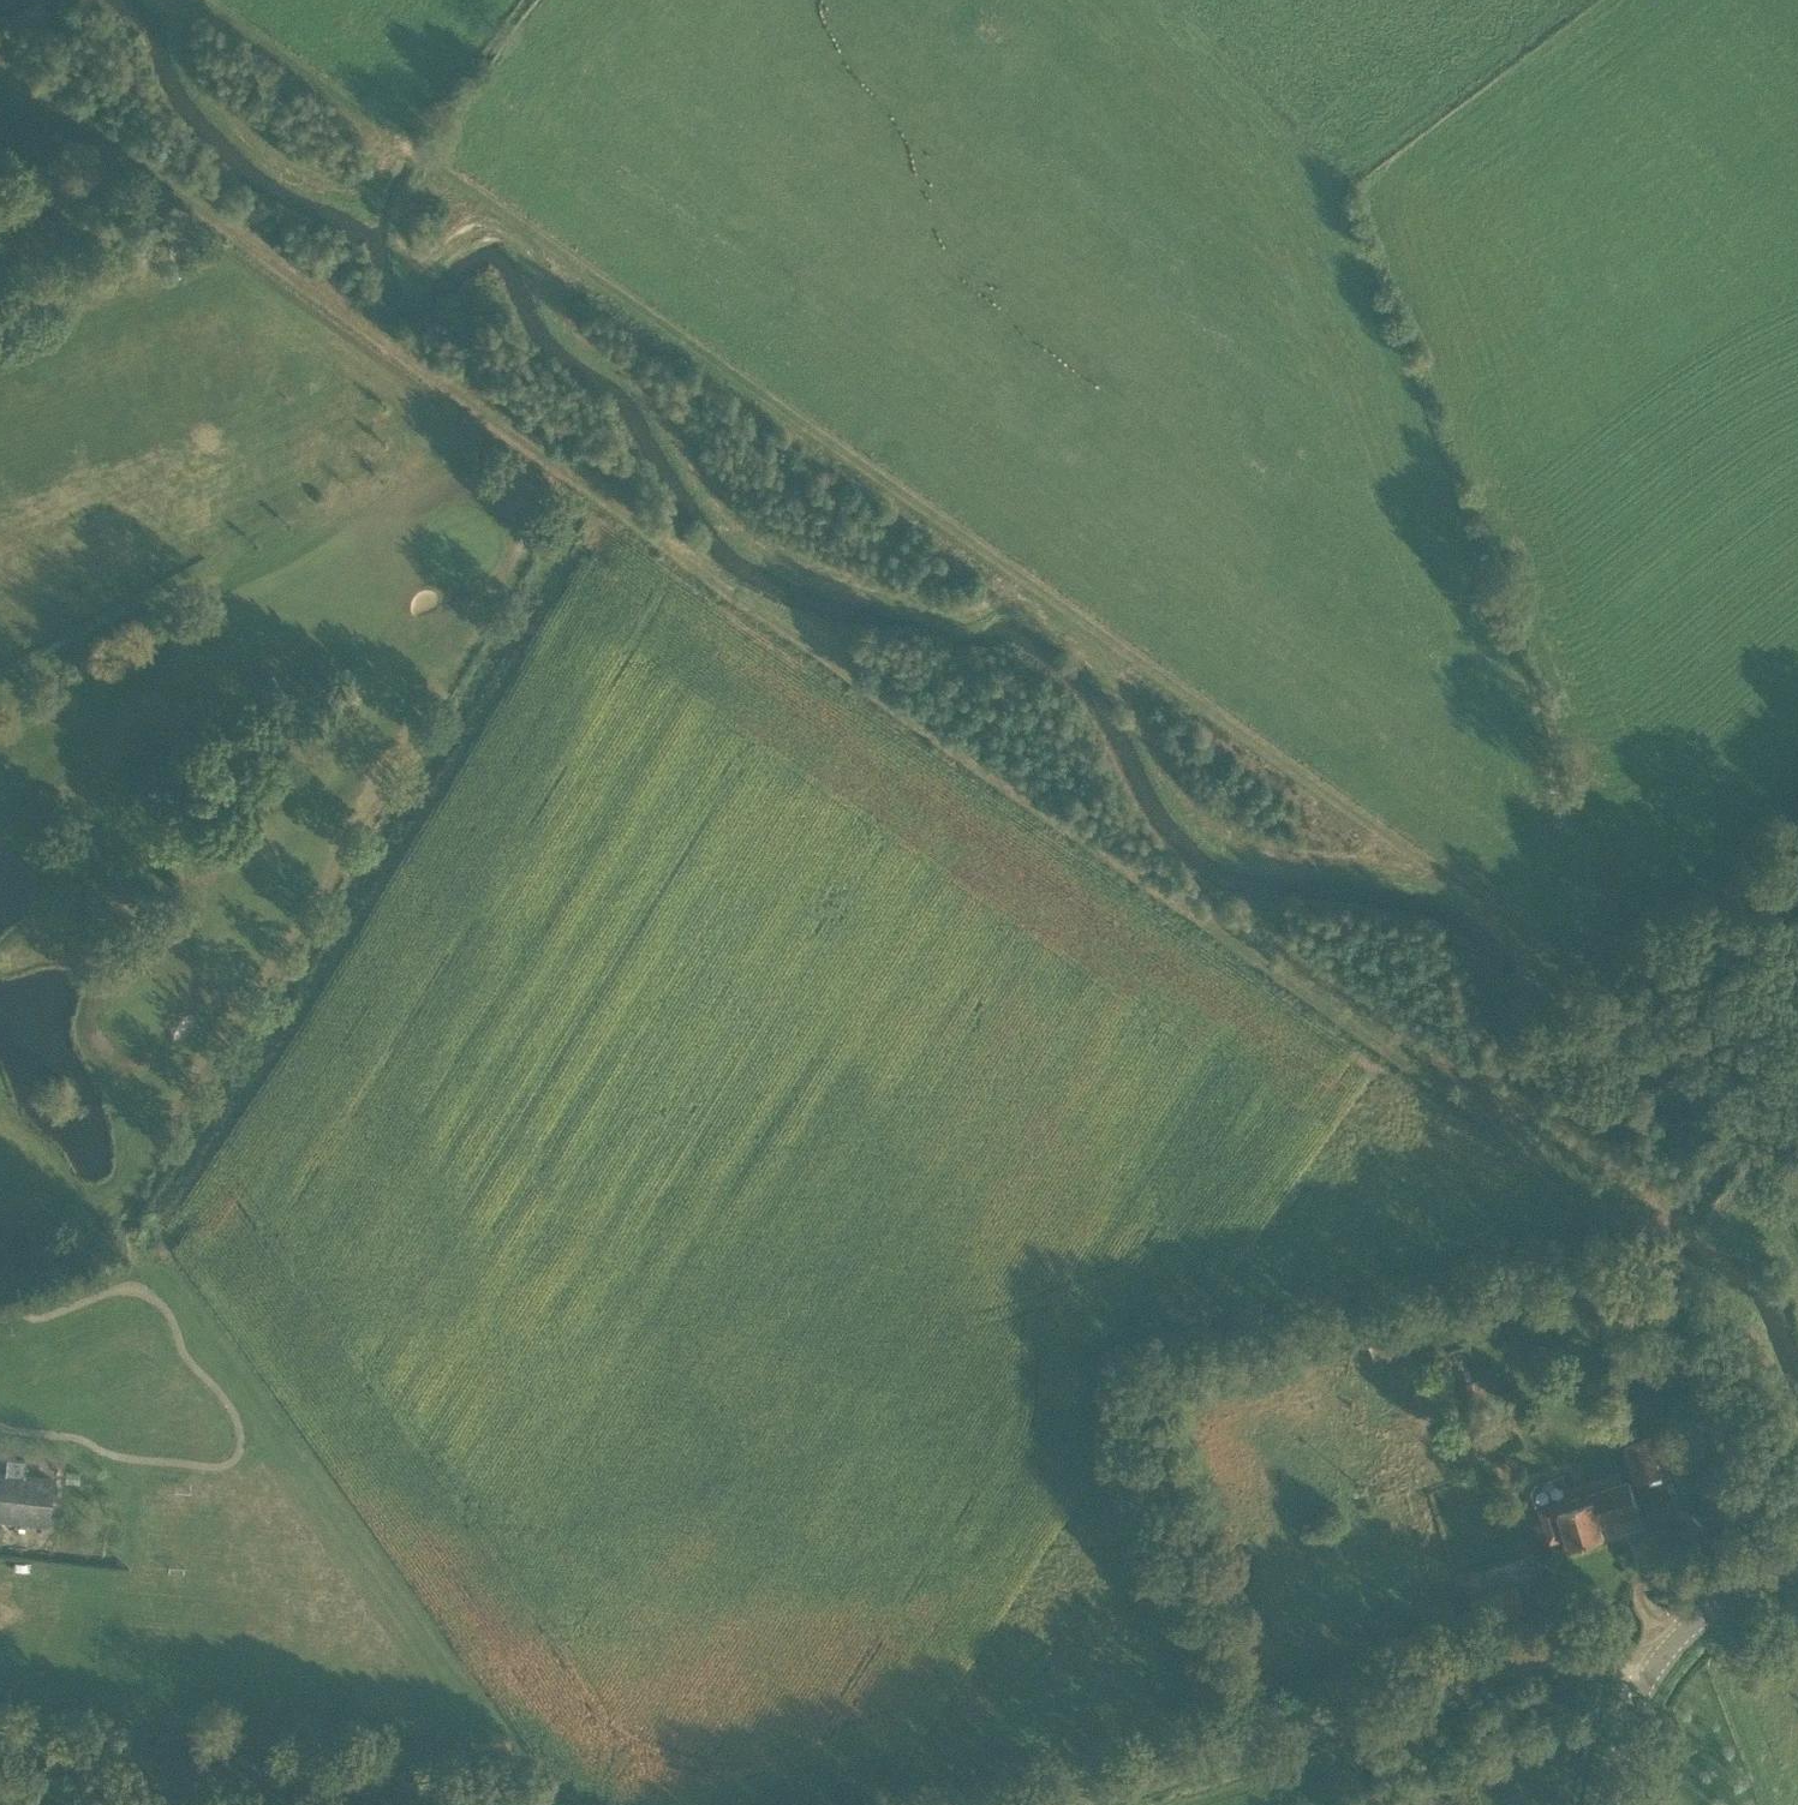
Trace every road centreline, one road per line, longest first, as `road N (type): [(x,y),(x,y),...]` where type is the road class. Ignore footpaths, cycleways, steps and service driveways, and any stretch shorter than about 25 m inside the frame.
road 1 (track): [(1797,1460),(1768,1376),(1726,1305),(1652,1252),(1622,1216),(0,78)]
road 2 (track): [(193,0),(1725,1091),(1760,1187),(1797,1253)]
road 3 (unclassified): [(1649,1672),(1568,1652),(1077,1804)]
road 4 (unclassified): [(468,1804),(0,1745)]
road 5 (tertiary): [(1649,1672),(1734,1592),(1797,1566)]
road 6 (tertiary): [(1612,1804),(1633,1704),(1649,1672)]

